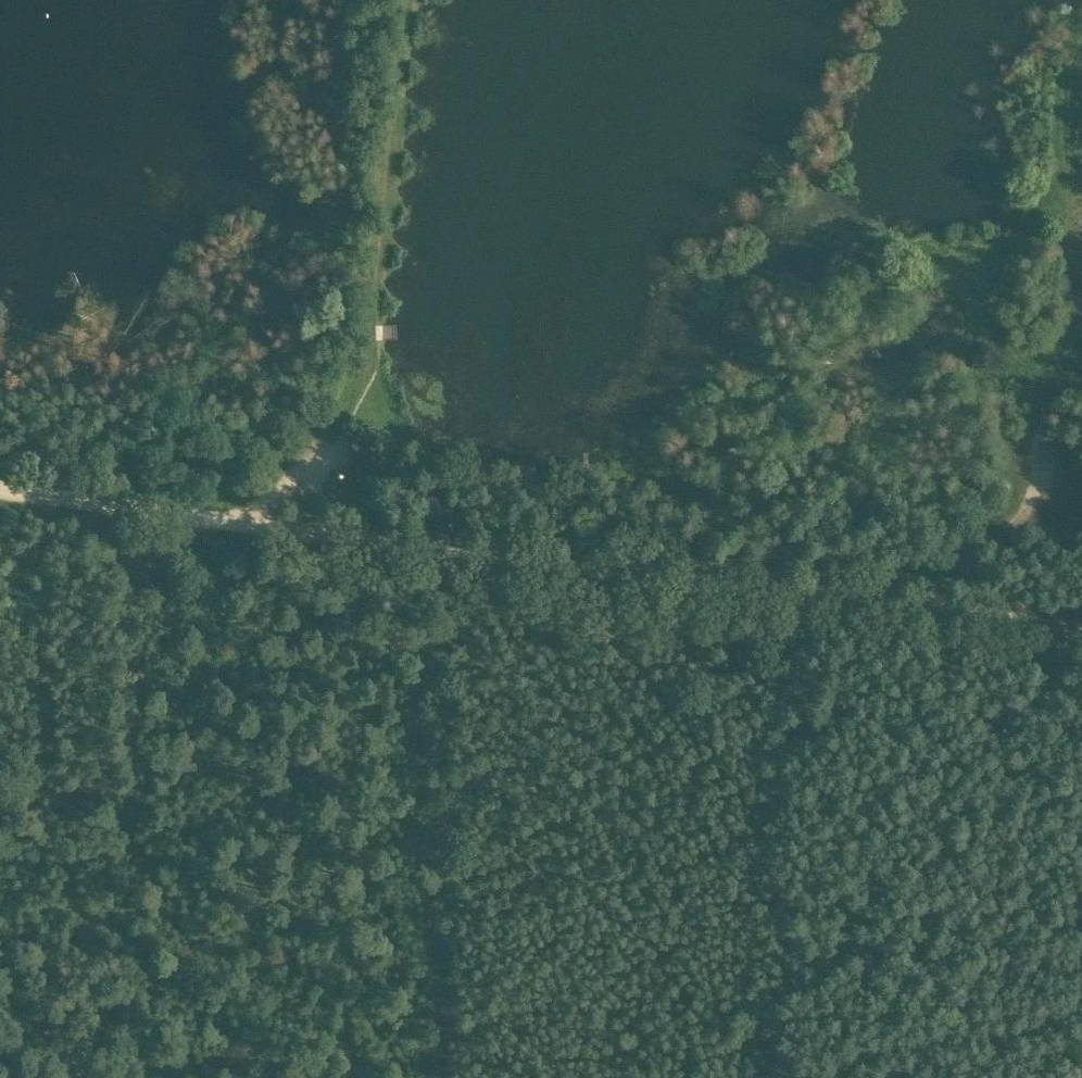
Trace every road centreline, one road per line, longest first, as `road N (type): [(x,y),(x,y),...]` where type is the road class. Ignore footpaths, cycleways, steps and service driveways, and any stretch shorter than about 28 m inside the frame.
road 1 (track): [(0,493),(759,584),(1081,631)]
road 2 (track): [(1012,524),(984,545),(945,553),(774,561),(759,584)]
road 3 (track): [(379,367),(346,423),(233,523)]

